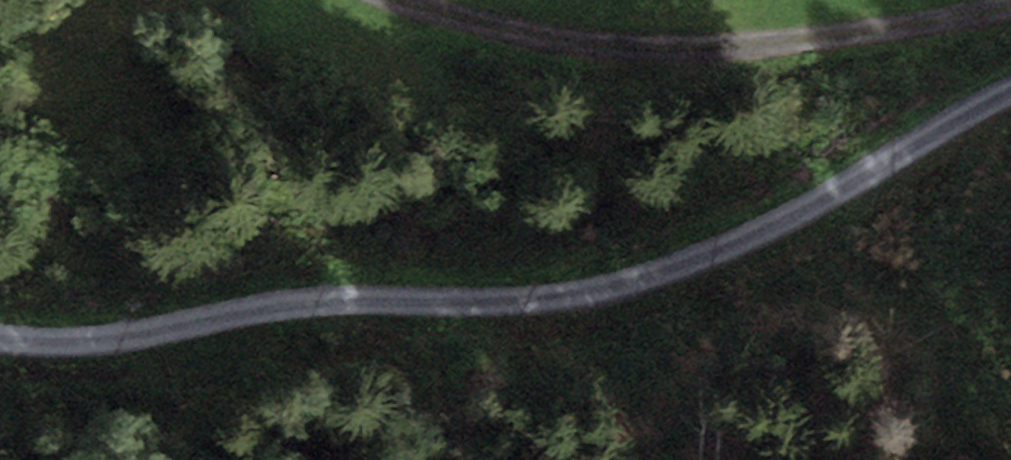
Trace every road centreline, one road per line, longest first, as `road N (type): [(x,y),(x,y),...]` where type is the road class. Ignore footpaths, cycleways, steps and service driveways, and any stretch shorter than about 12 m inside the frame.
road 1 (track): [(1010,90),(688,249),(0,327)]
road 2 (track): [(428,0),(540,32),(875,19),(1010,1)]

